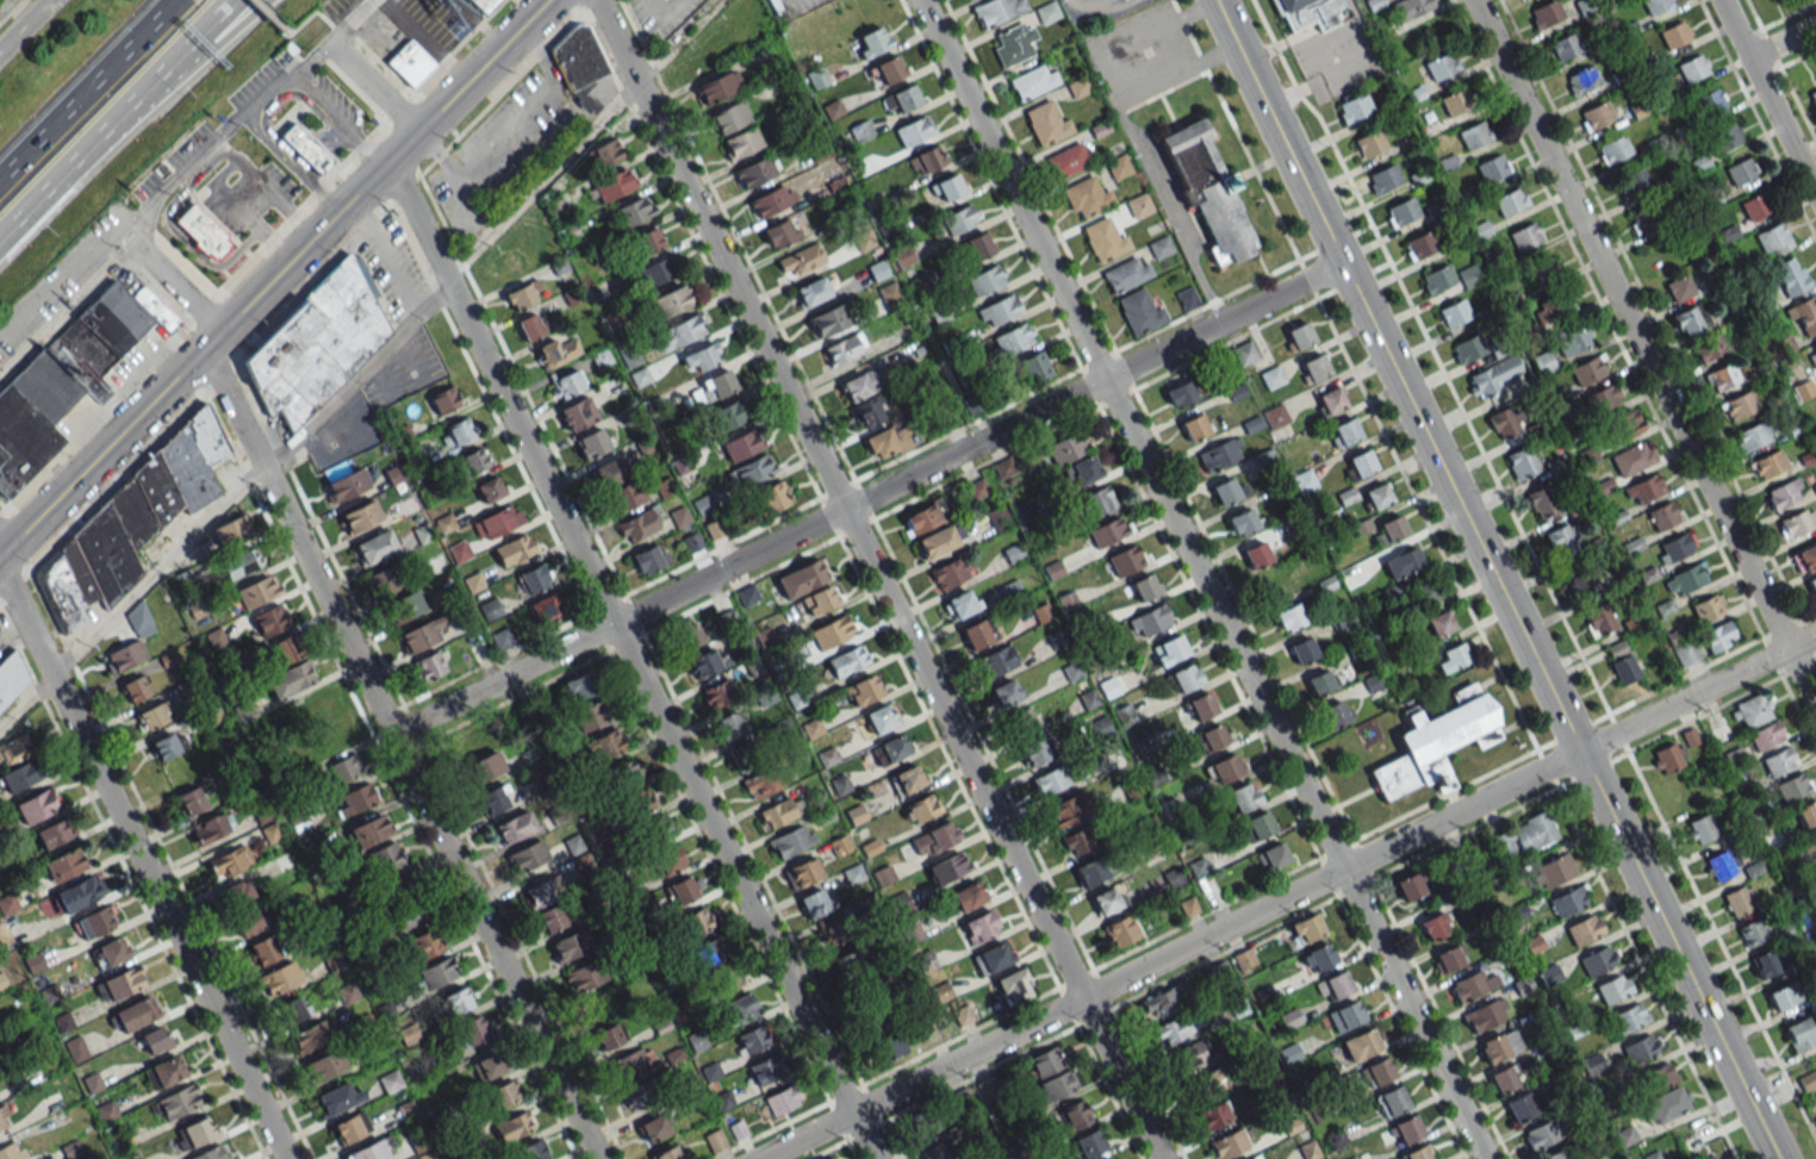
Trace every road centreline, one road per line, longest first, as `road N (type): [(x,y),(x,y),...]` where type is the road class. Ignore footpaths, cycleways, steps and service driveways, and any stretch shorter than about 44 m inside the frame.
road 1 (residential): [(1160,1158),(594,0)]
road 2 (tertiary): [(1777,1158),(1214,0)]
road 3 (residential): [(760,1158),(1789,649)]
road 4 (residential): [(872,1158),(396,162)]
road 5 (residential): [(391,736),(1341,262)]
road 6 (residential): [(597,1158),(219,381),(214,335),(129,245)]
road 7 (residential): [(1483,1158),(1105,380)]
road 8 (secondary): [(0,554),(549,0)]
road 9 (residential): [(1789,649),(1473,0)]
road 10 (residential): [(285,1158),(7,587),(0,554)]
road 11 (residential): [(1105,380),(919,0)]
road 12 (motorway): [(176,0),(0,179)]
road 13 (residential): [(1815,198),(1720,0)]
road 14 (motorway): [(99,136),(268,0)]
road 15 (motorway): [(99,136),(233,0)]
road 16 (motorway): [(0,234),(99,136)]
road 17 (residential): [(419,136),(328,43)]

